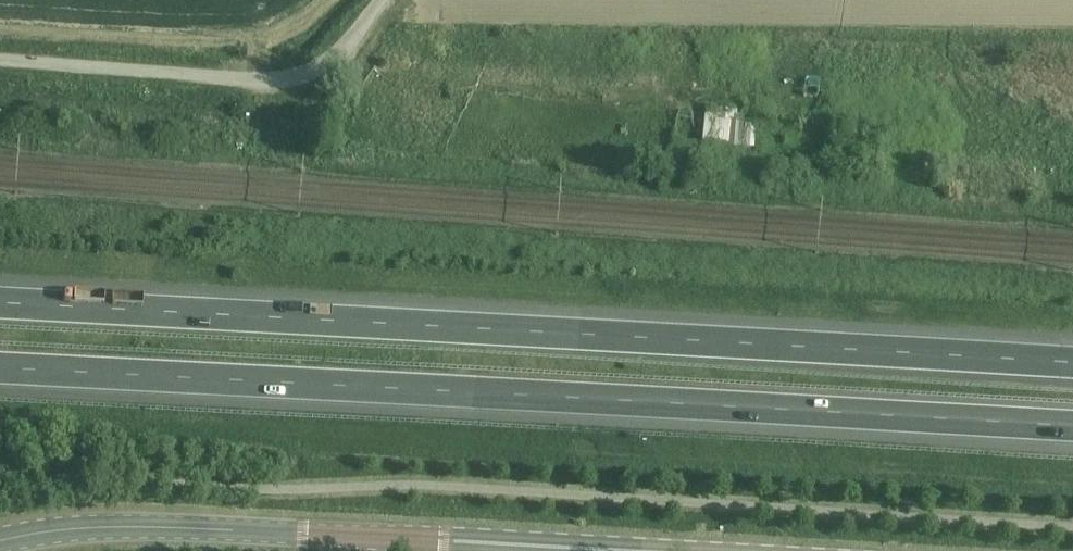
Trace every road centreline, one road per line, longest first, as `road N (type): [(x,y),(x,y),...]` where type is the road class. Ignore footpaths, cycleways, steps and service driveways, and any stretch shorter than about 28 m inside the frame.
road 1 (motorway): [(1072,364),(0,302)]
road 2 (motorway): [(0,365),(1072,427)]
road 3 (secondary): [(0,541),(79,528),(195,529),(613,550)]
road 4 (unclassified): [(0,61),(264,81),(307,75),(385,0)]

